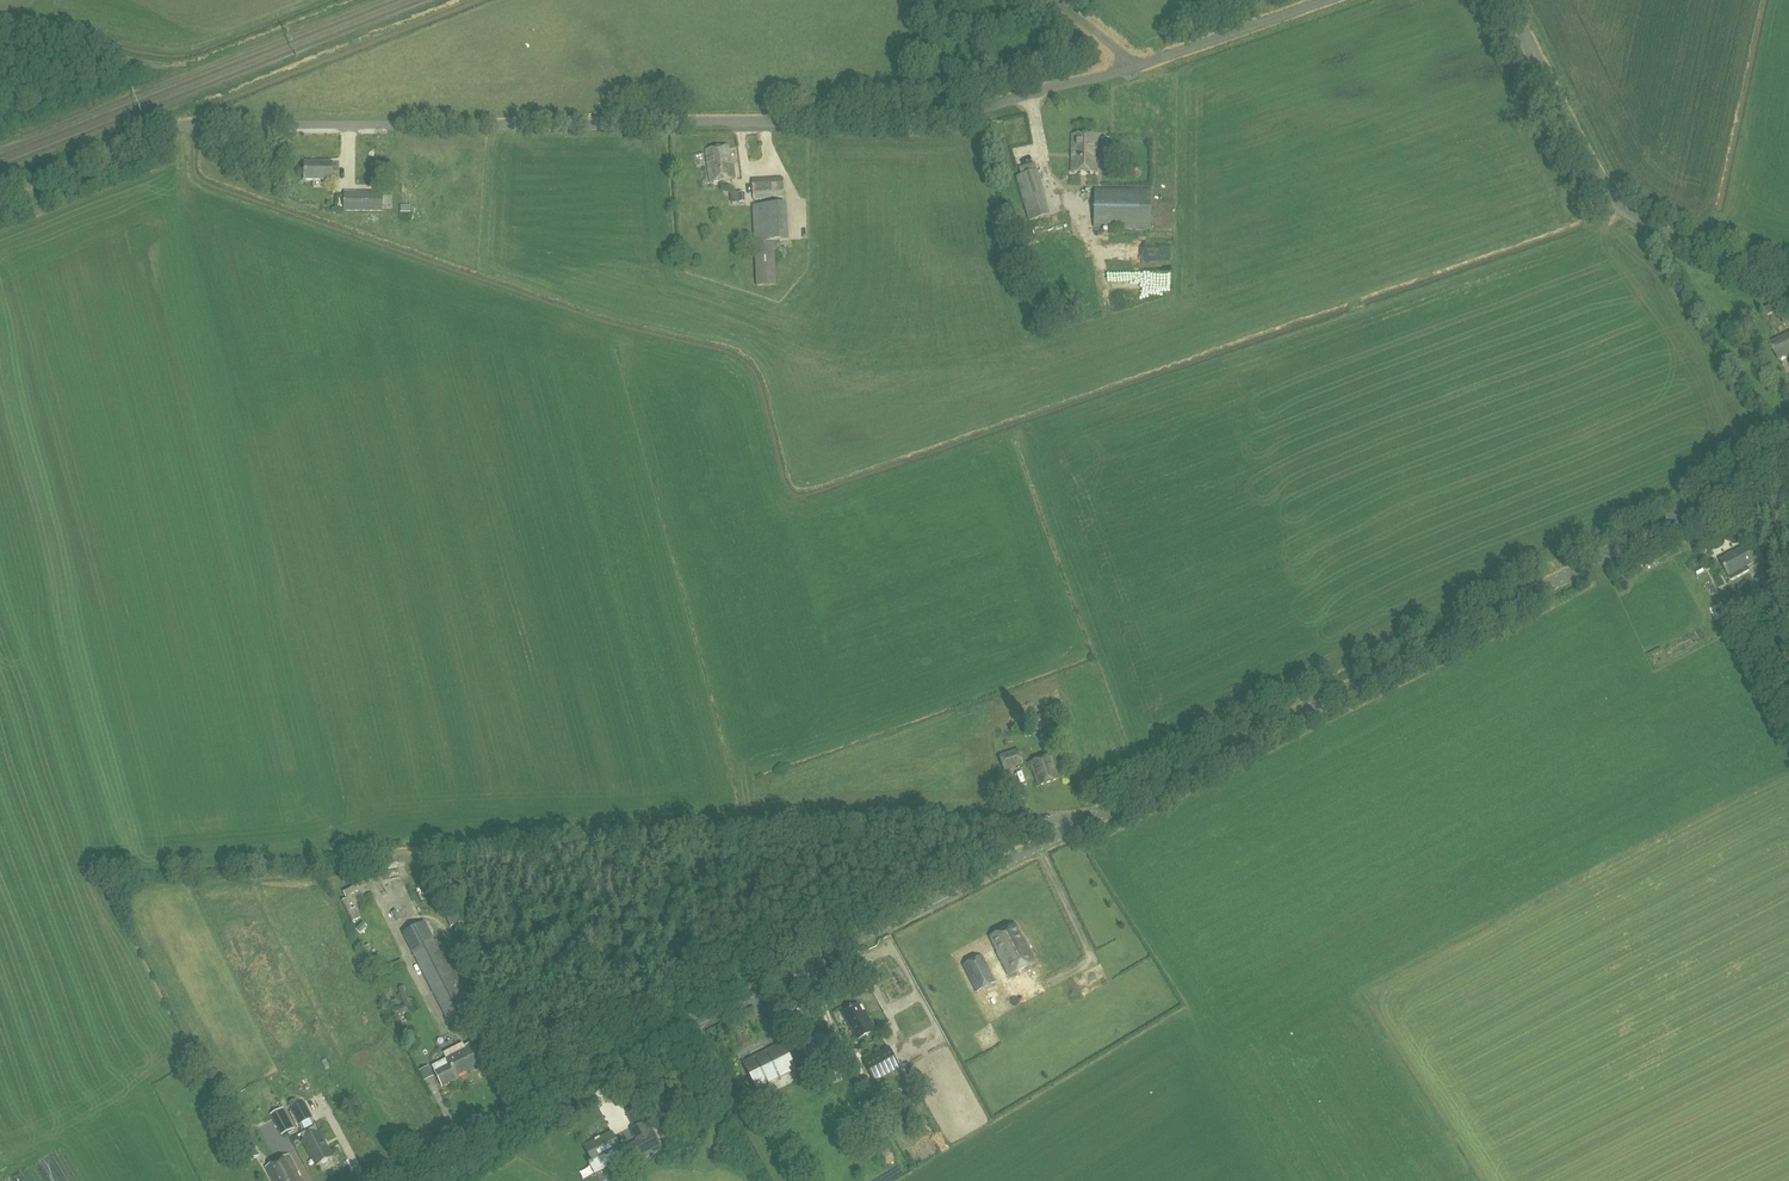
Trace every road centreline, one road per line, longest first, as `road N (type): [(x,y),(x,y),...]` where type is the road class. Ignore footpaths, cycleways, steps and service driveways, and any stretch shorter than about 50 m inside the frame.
road 1 (tertiary): [(389,1180),(1788,458)]
road 2 (unclassified): [(0,193),(181,125),(570,133),(889,121),(1123,70)]
road 3 (track): [(0,884),(376,852),(1102,816)]
road 4 (unclassified): [(1788,286),(1619,206),(1579,144),(1508,0)]
road 5 (unclassified): [(1123,70),(1222,45),(1338,0)]

